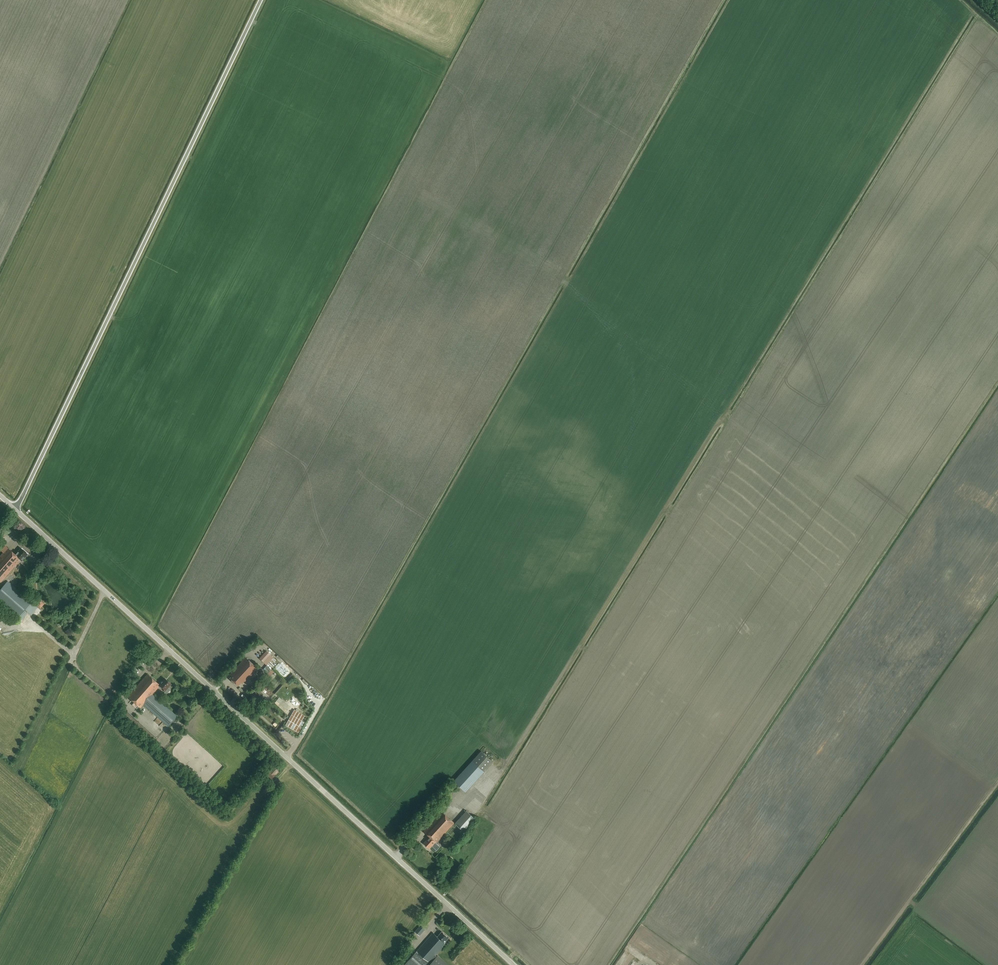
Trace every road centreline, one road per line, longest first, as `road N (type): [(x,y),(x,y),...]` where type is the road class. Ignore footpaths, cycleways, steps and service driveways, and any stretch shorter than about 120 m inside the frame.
road 1 (unclassified): [(514,964),(16,510)]
road 2 (unclassified): [(16,510),(260,0)]

